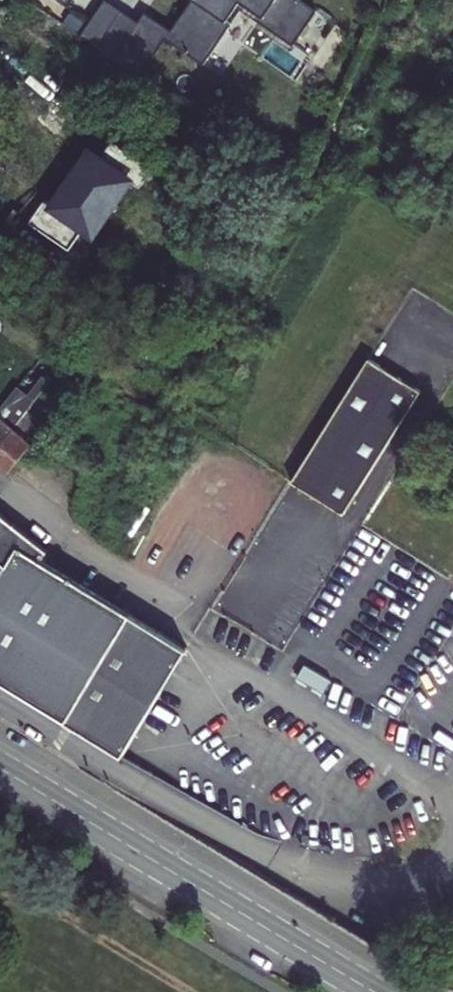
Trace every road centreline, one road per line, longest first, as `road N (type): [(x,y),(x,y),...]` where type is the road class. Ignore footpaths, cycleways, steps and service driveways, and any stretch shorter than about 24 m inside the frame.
road 1 (secondary): [(374,991),(0,769)]
road 2 (track): [(0,905),(52,919),(190,991)]

